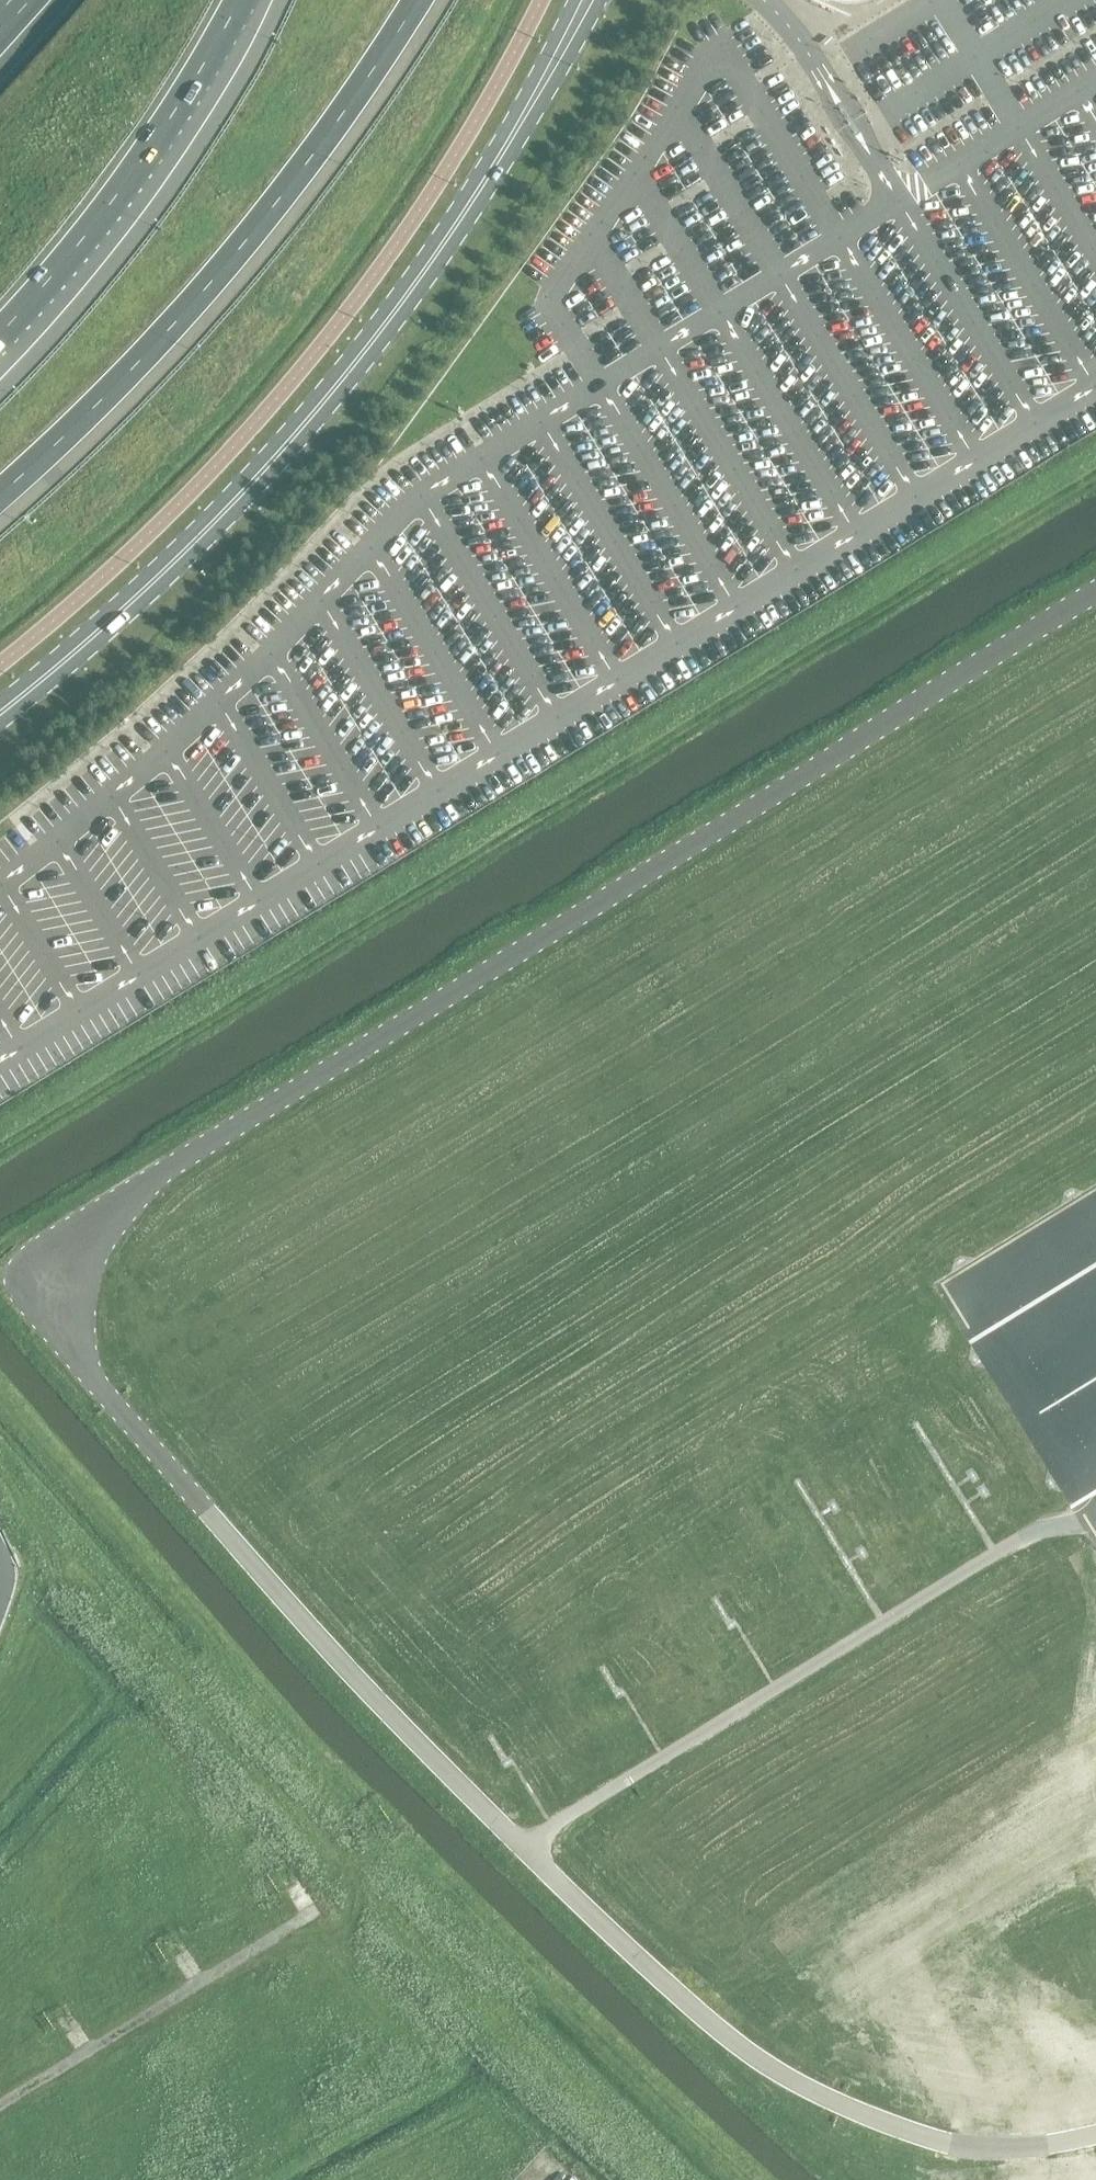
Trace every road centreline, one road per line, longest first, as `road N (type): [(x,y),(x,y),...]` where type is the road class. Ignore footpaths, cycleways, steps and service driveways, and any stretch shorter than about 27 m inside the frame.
road 1 (tertiary): [(0,712),(87,643),(208,531),(316,412),(502,161)]
road 2 (motorway): [(0,495),(243,249),(420,0)]
road 3 (motorway): [(0,345),(76,261),(185,112),(246,0)]
road 4 (tertiary): [(502,161),(606,0)]
road 5 (tertiary): [(577,0),(508,127),(502,161)]

